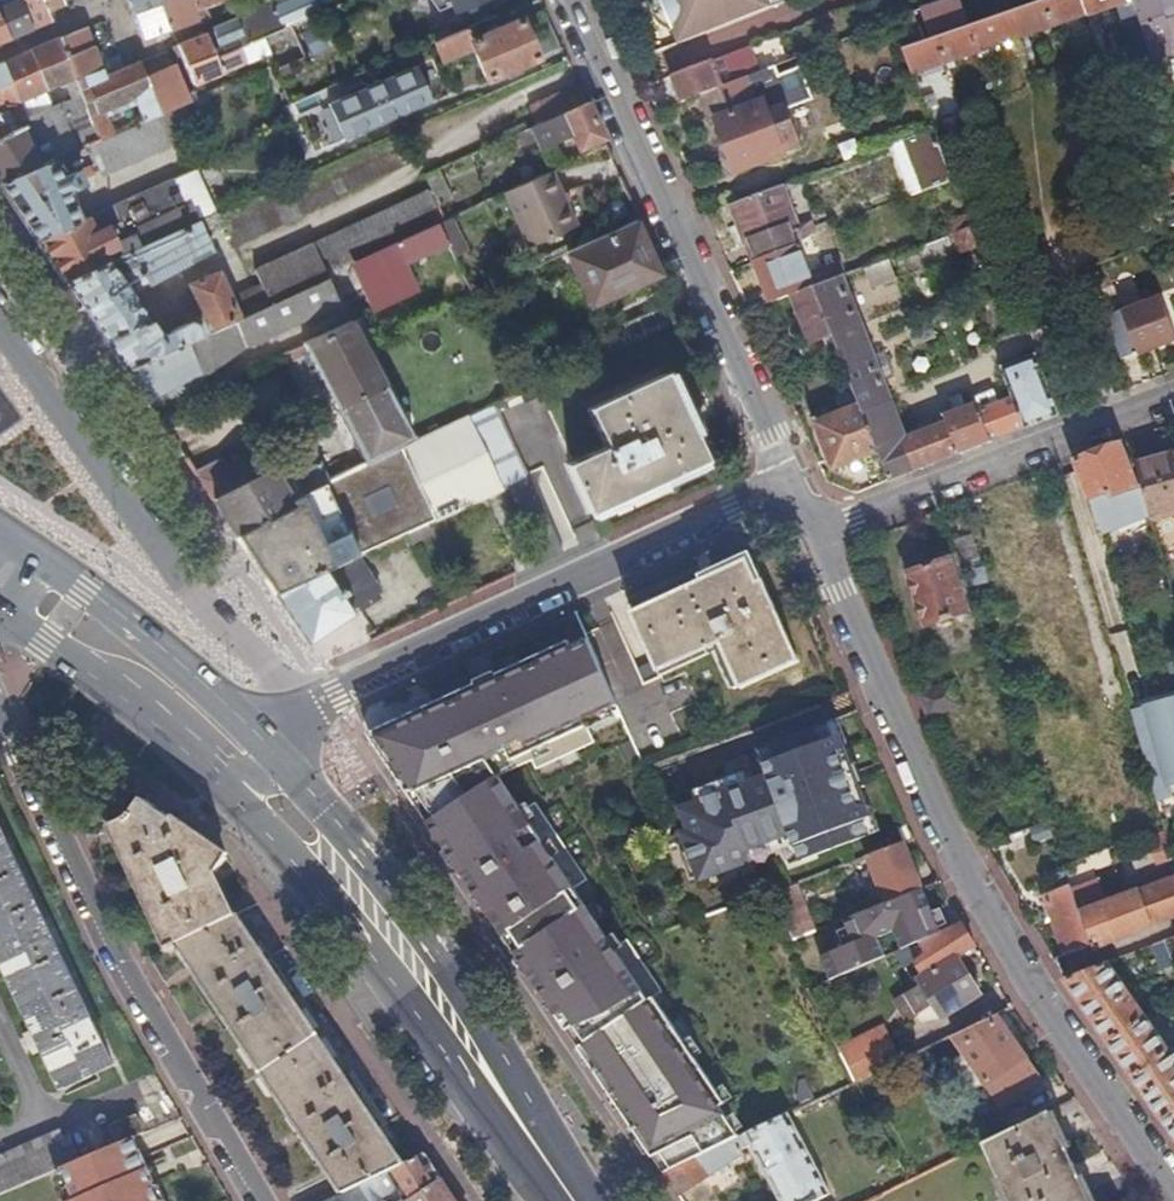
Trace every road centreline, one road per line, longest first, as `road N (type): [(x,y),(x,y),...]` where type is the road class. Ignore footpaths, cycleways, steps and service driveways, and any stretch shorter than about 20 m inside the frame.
road 1 (residential): [(817,535),(971,879),(1012,954),(1173,1188)]
road 2 (residential): [(0,716),(133,979),(266,1200)]
road 3 (residential): [(791,480),(332,690),(312,709)]
road 4 (residential): [(575,0),(791,480)]
road 5 (residential): [(312,709),(246,655),(185,585),(0,328)]
road 6 (residential): [(817,535),(1173,398)]
road 7 (primary): [(239,777),(262,821),(467,1042)]
road 8 (primary): [(467,1042),(408,921),(278,751)]
road 9 (primary): [(278,751),(34,550)]
road 10 (primary): [(0,617),(239,777)]
road 11 (primary): [(573,1200),(467,1042)]

